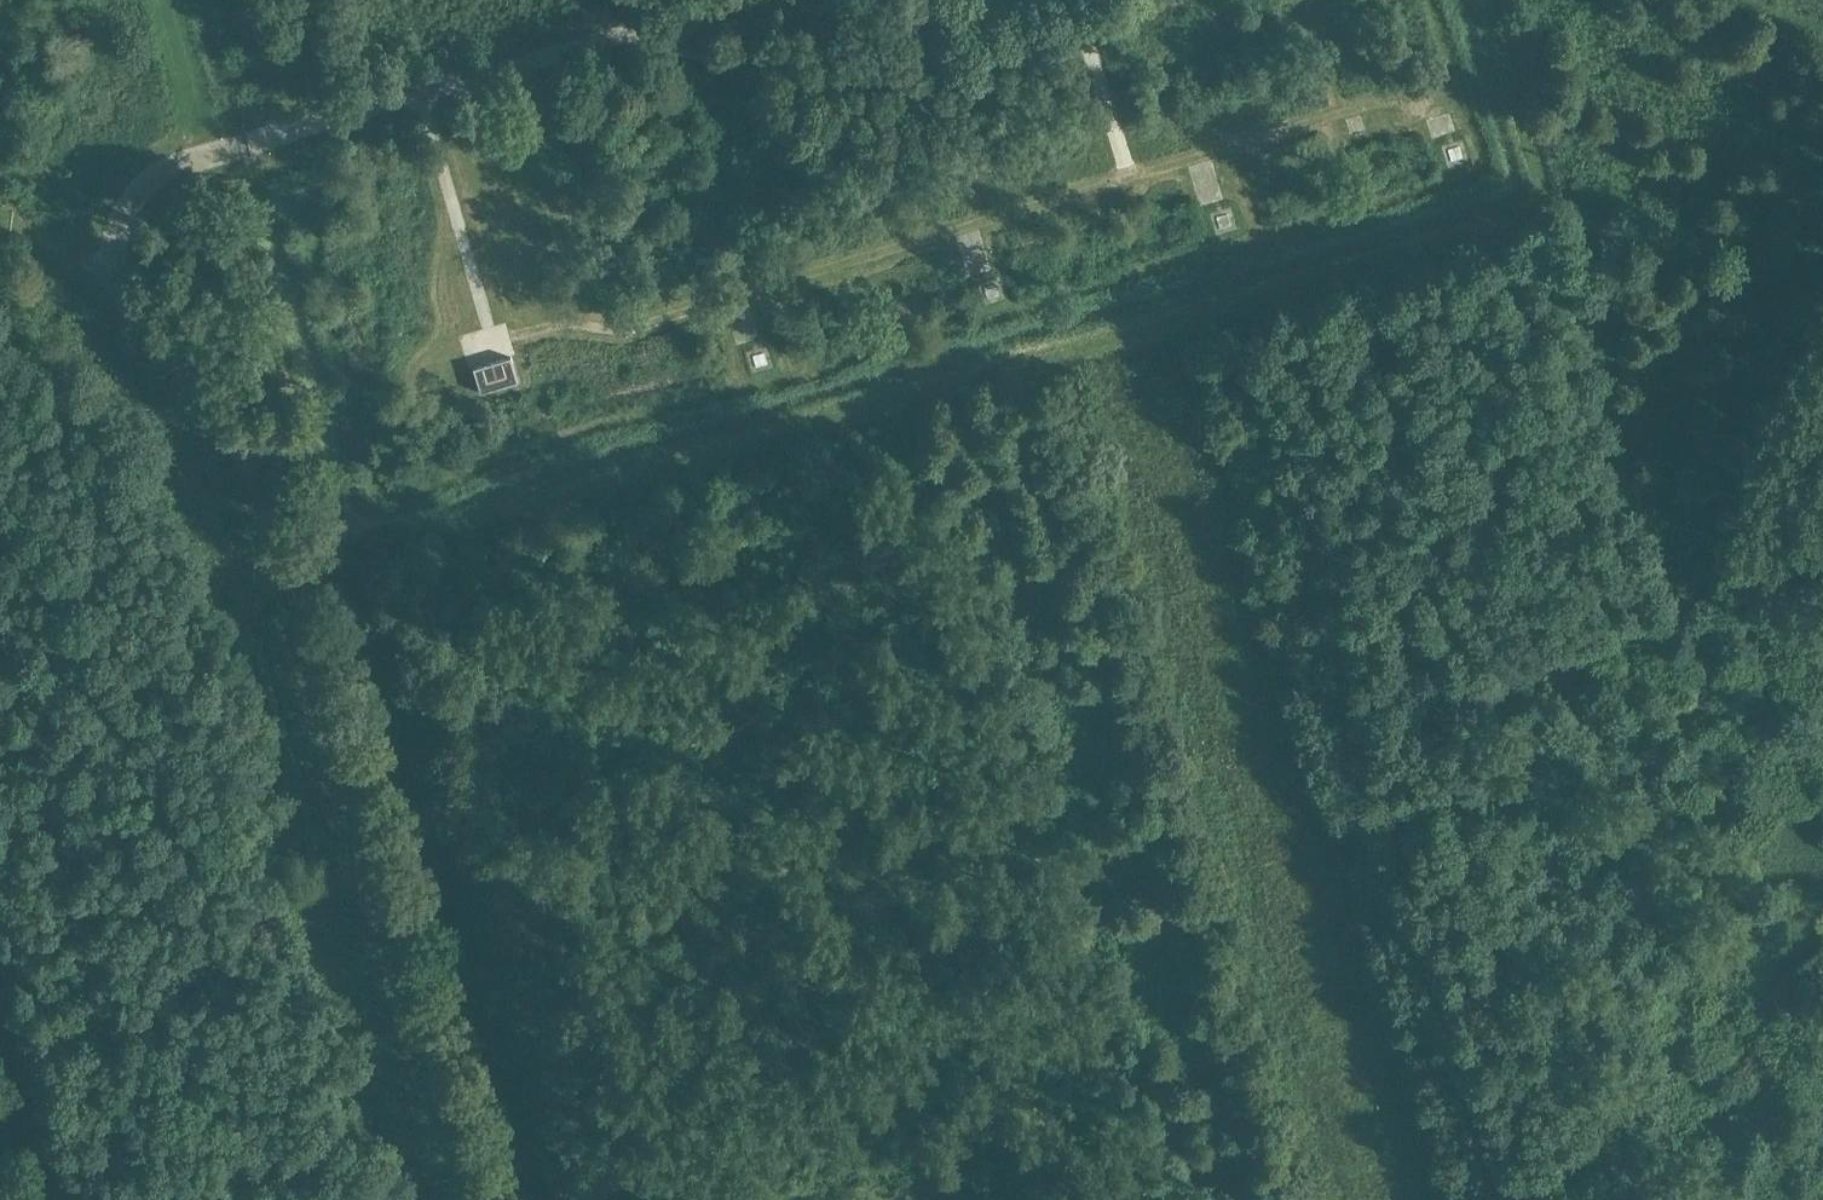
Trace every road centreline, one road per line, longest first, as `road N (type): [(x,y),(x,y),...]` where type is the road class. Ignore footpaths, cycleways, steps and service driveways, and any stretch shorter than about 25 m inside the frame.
road 1 (unclassified): [(462,1199),(245,467),(186,382),(126,316),(113,263),(123,203),(175,164),(241,145)]

